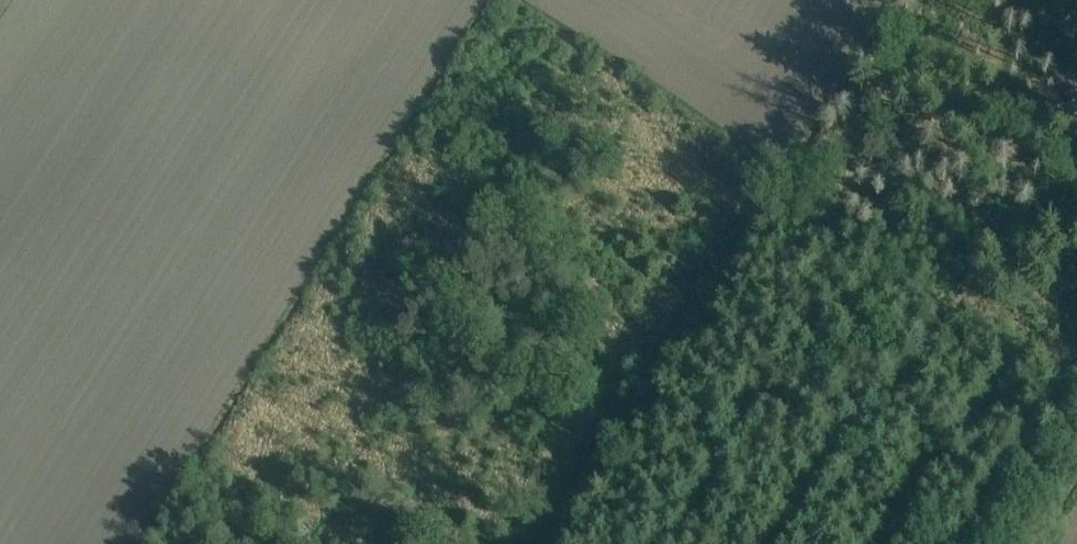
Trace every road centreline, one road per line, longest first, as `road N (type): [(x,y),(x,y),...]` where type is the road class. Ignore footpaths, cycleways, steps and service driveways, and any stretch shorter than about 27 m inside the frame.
road 1 (track): [(959,543),(1076,357)]

